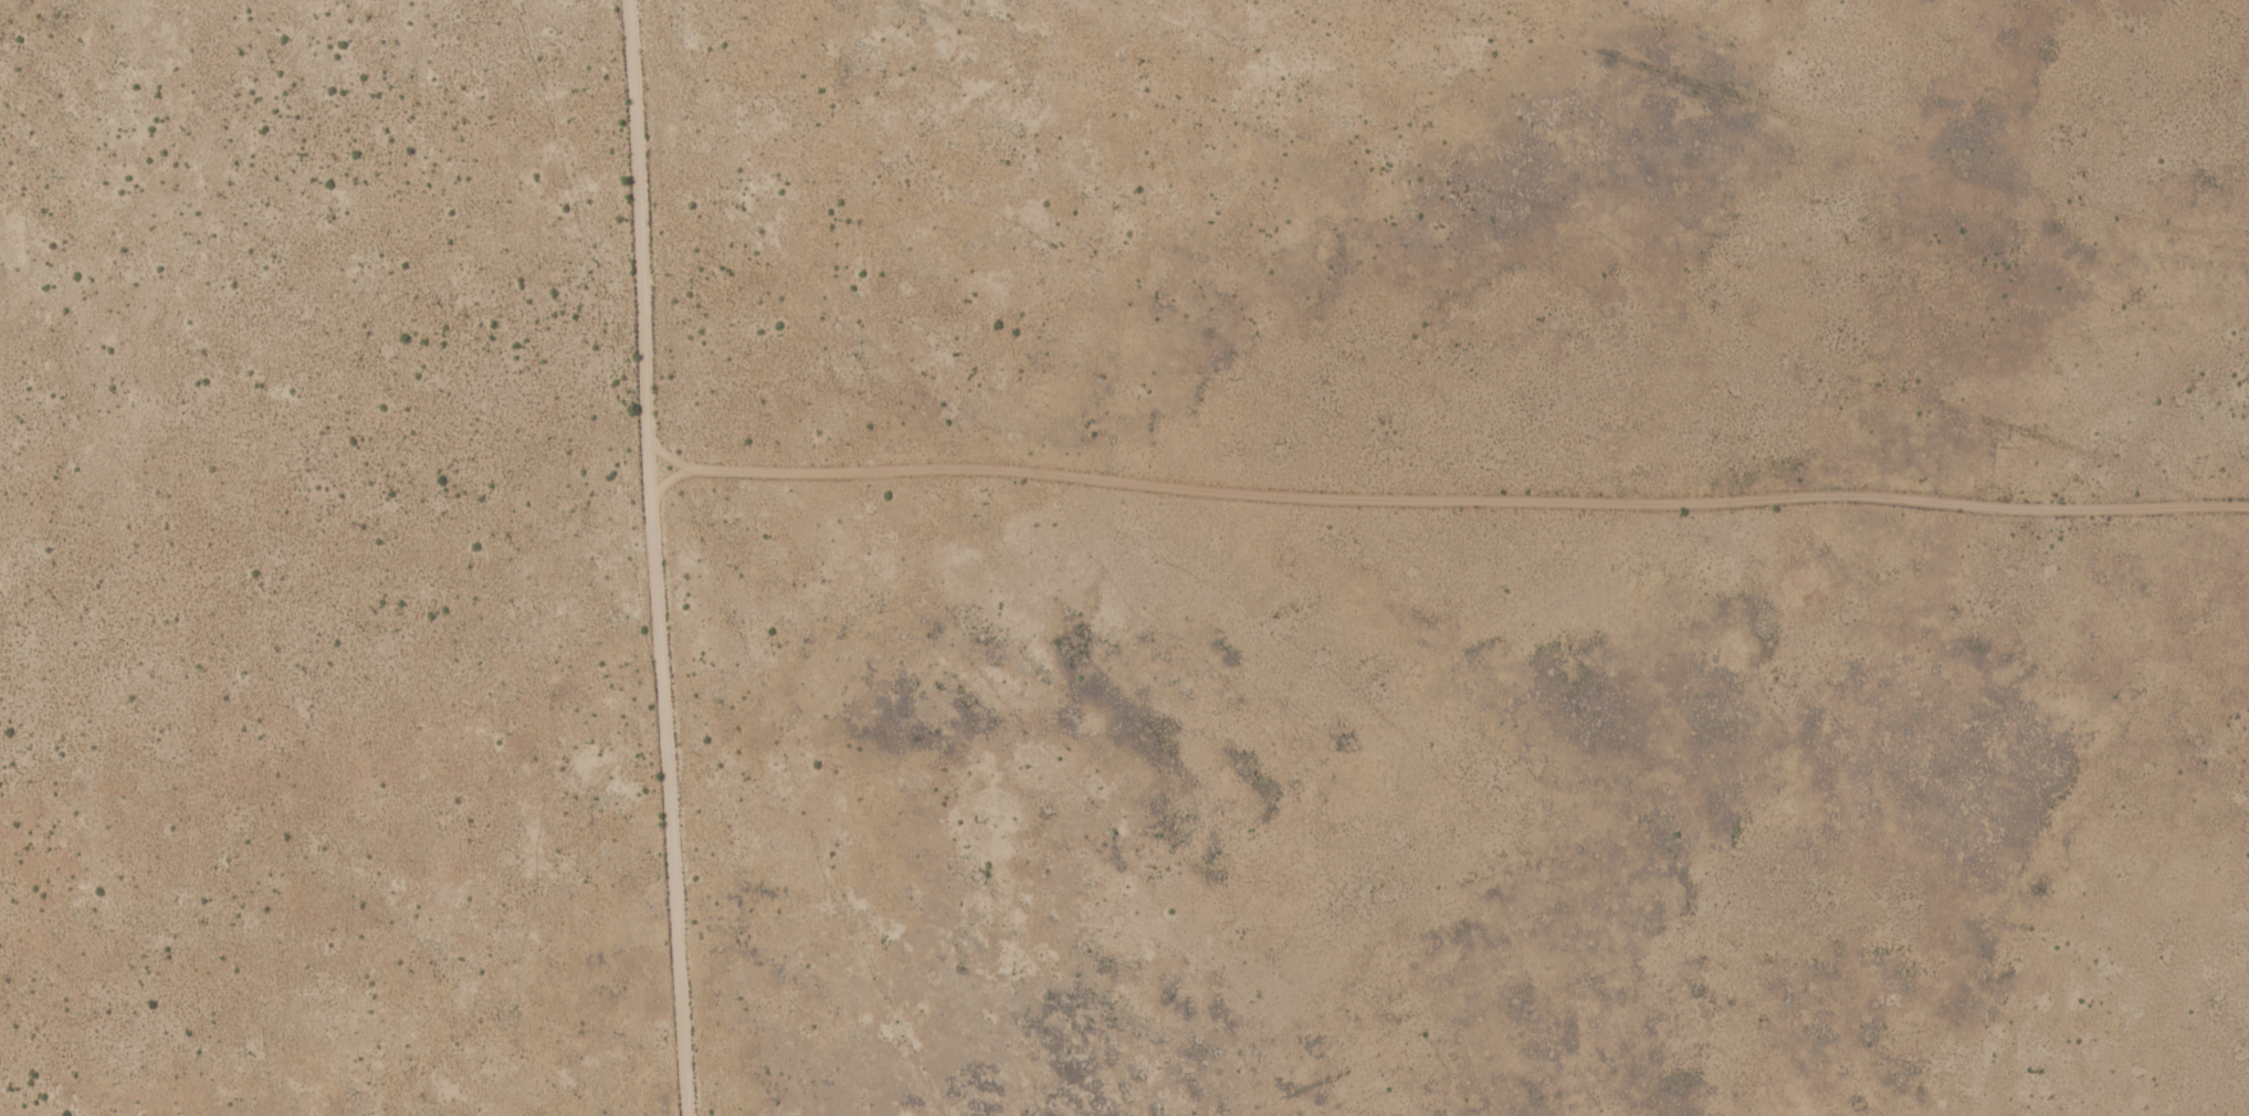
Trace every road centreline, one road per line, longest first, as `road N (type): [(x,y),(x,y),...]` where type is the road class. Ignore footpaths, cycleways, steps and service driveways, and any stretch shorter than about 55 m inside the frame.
road 1 (track): [(2248,505),(2014,510),(1852,494),(1604,504),(648,466)]
road 2 (residential): [(666,1115),(648,466),(645,0)]

